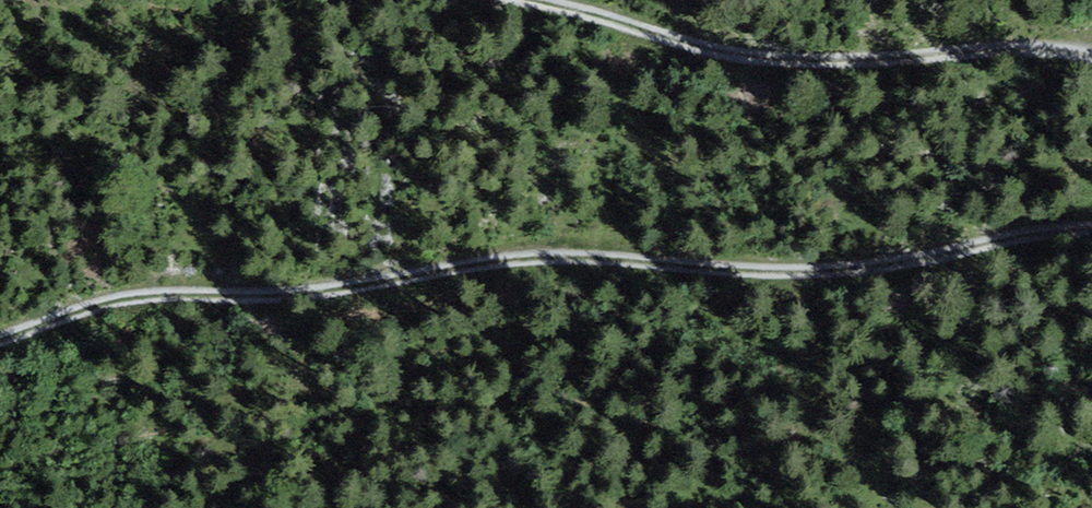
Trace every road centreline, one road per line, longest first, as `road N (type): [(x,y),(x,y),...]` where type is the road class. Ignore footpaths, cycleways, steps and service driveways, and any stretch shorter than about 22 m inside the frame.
road 1 (track): [(1091,232),(1023,239),(884,271),(781,280),(539,262),(290,304),(173,294),(0,344)]
road 2 (track): [(509,0),(719,60),(847,67),(1029,52),(1091,60)]

